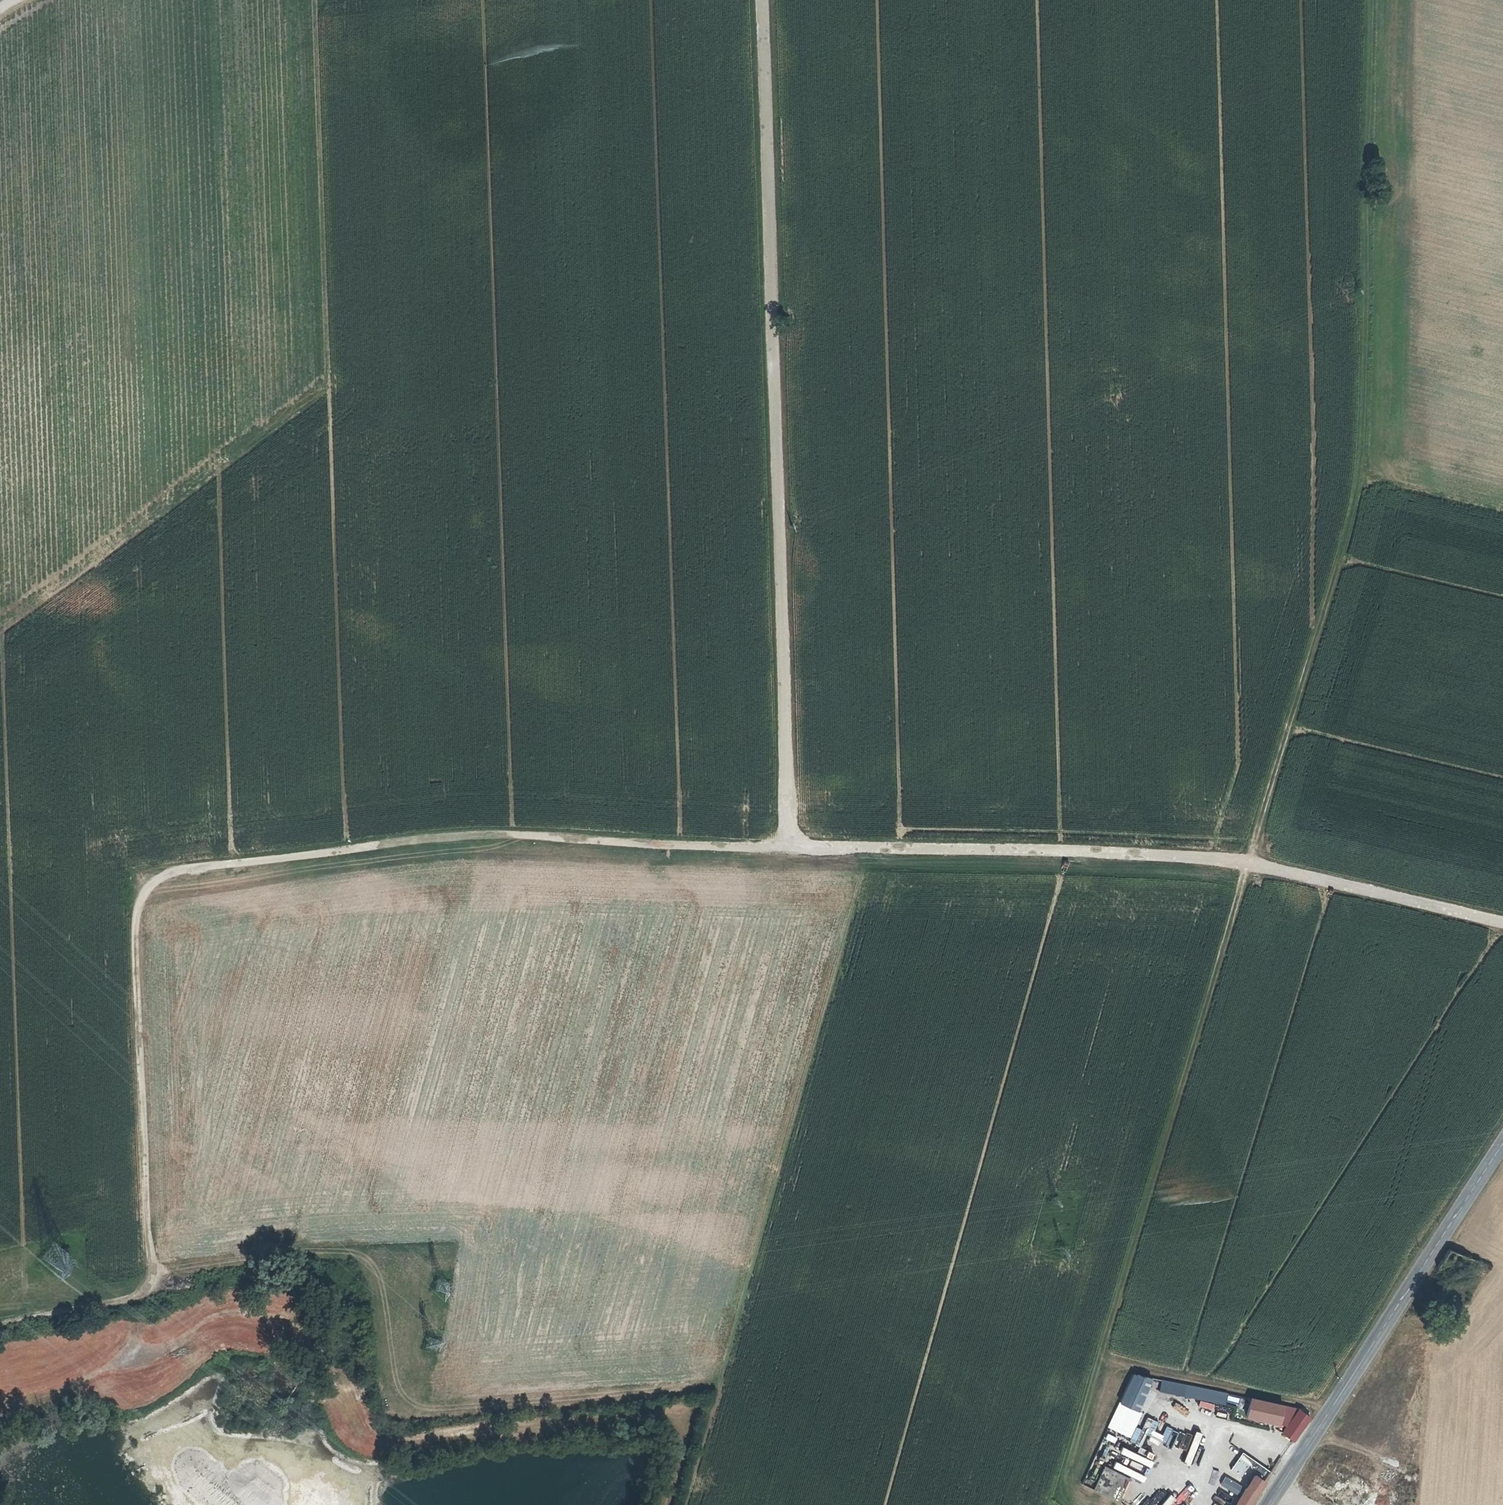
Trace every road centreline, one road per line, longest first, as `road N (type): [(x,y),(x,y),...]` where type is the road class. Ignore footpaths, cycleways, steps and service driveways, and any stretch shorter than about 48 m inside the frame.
road 1 (track): [(0,1328),(144,1292),(138,892),(153,876),(477,834),(719,848),(788,843)]
road 2 (unclassified): [(788,843),(760,0)]
road 3 (unclassified): [(788,843),(1250,864),(1502,927)]
road 4 (tertiary): [(1270,1504),(1502,1147)]

